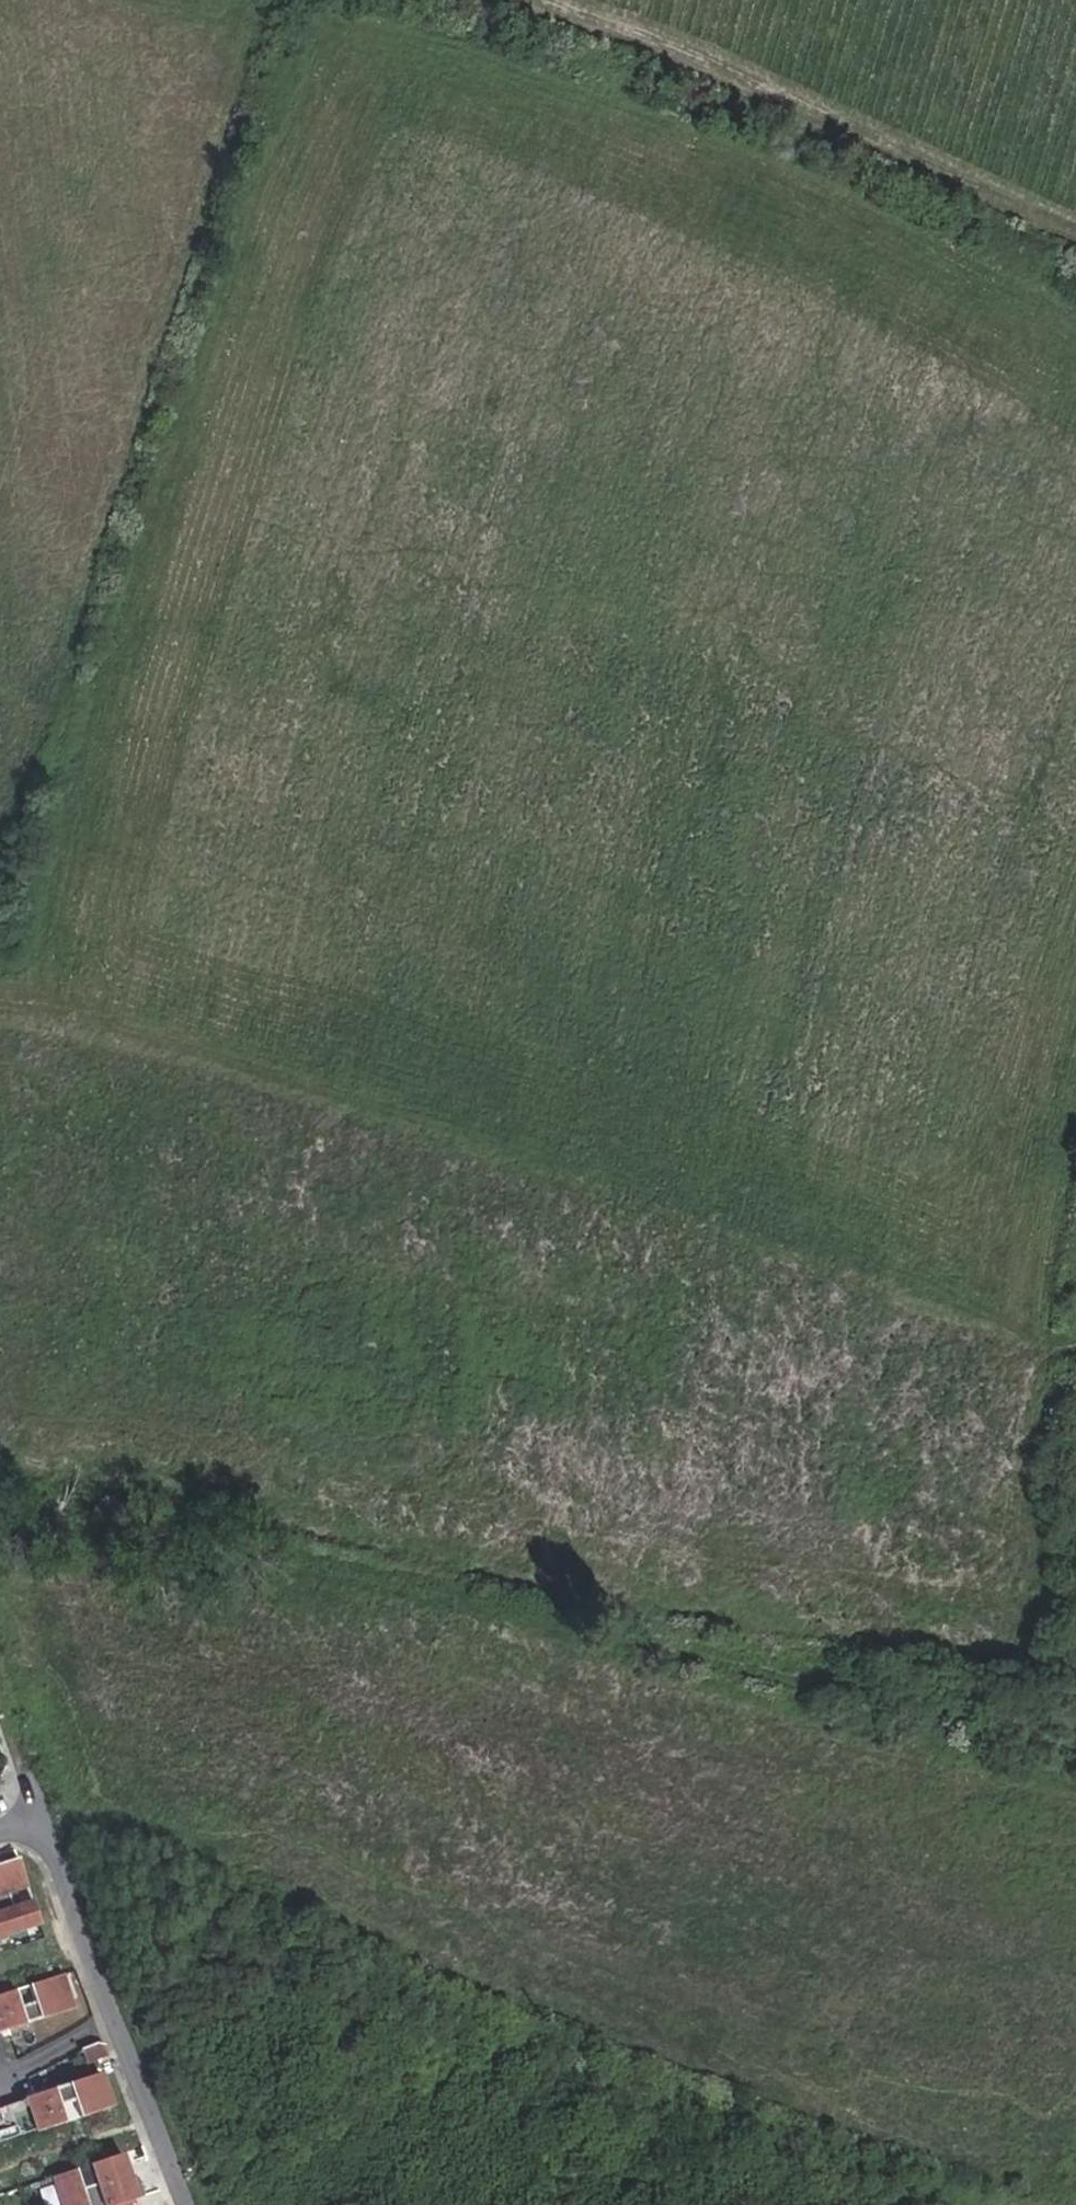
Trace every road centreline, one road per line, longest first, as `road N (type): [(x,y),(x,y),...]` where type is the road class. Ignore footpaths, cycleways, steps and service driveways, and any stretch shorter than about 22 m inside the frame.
road 1 (residential): [(190,2204),(70,1922),(38,1819)]

